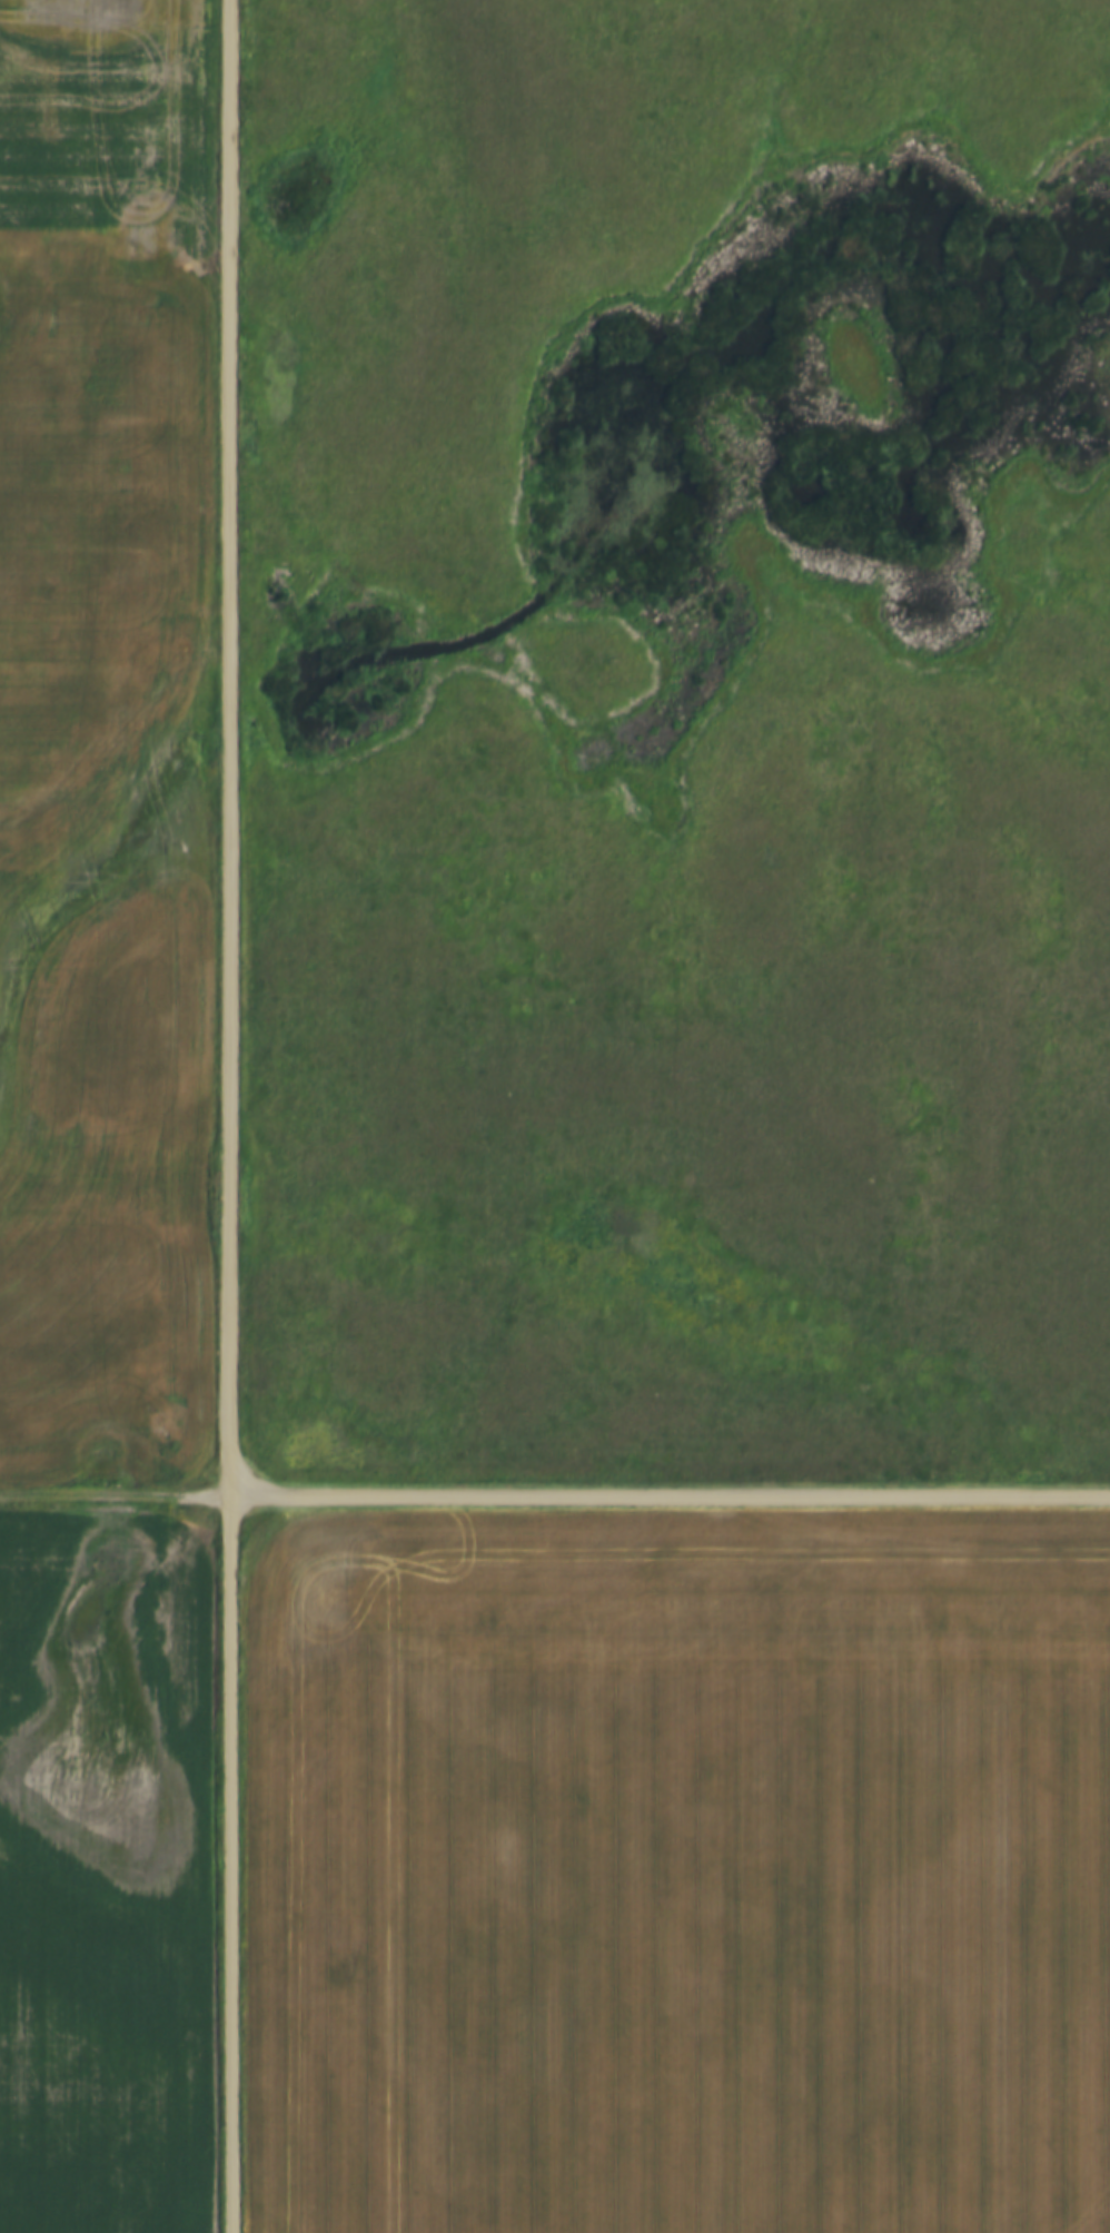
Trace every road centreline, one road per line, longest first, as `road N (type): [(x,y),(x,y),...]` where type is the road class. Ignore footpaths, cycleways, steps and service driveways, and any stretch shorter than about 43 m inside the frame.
road 1 (residential): [(229,1499),(224,0)]
road 2 (residential): [(229,1499),(1109,1498)]
road 3 (track): [(232,2232),(229,1499)]
road 4 (track): [(0,1501),(229,1499)]

